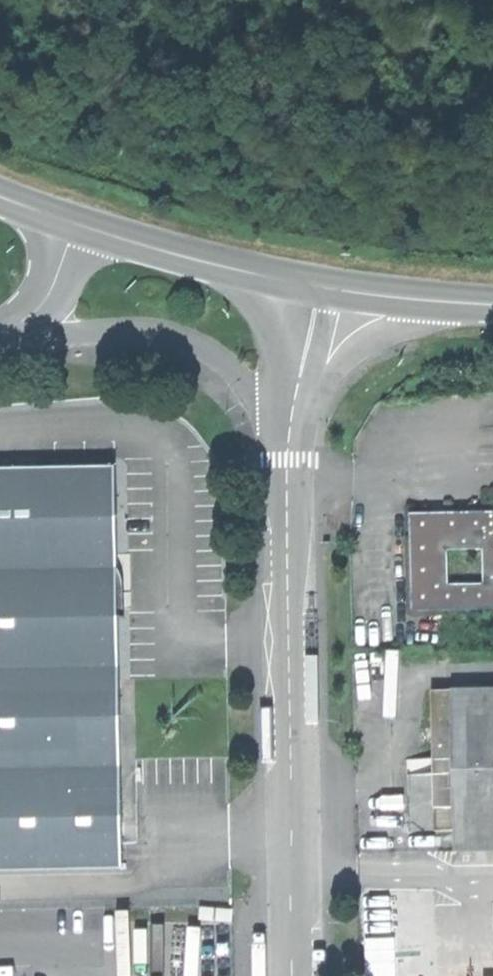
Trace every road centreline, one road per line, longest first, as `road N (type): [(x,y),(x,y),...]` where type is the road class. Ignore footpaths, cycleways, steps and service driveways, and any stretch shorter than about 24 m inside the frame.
road 1 (unclassified): [(291,430),(300,975)]
road 2 (residential): [(34,339),(141,338),(195,358),(291,430)]
road 3 (primary): [(80,228),(199,262),(334,286)]
road 4 (primary): [(334,286),(492,304)]
road 5 (unclassified): [(334,286),(291,430)]
road 6 (residential): [(80,228),(34,339)]

